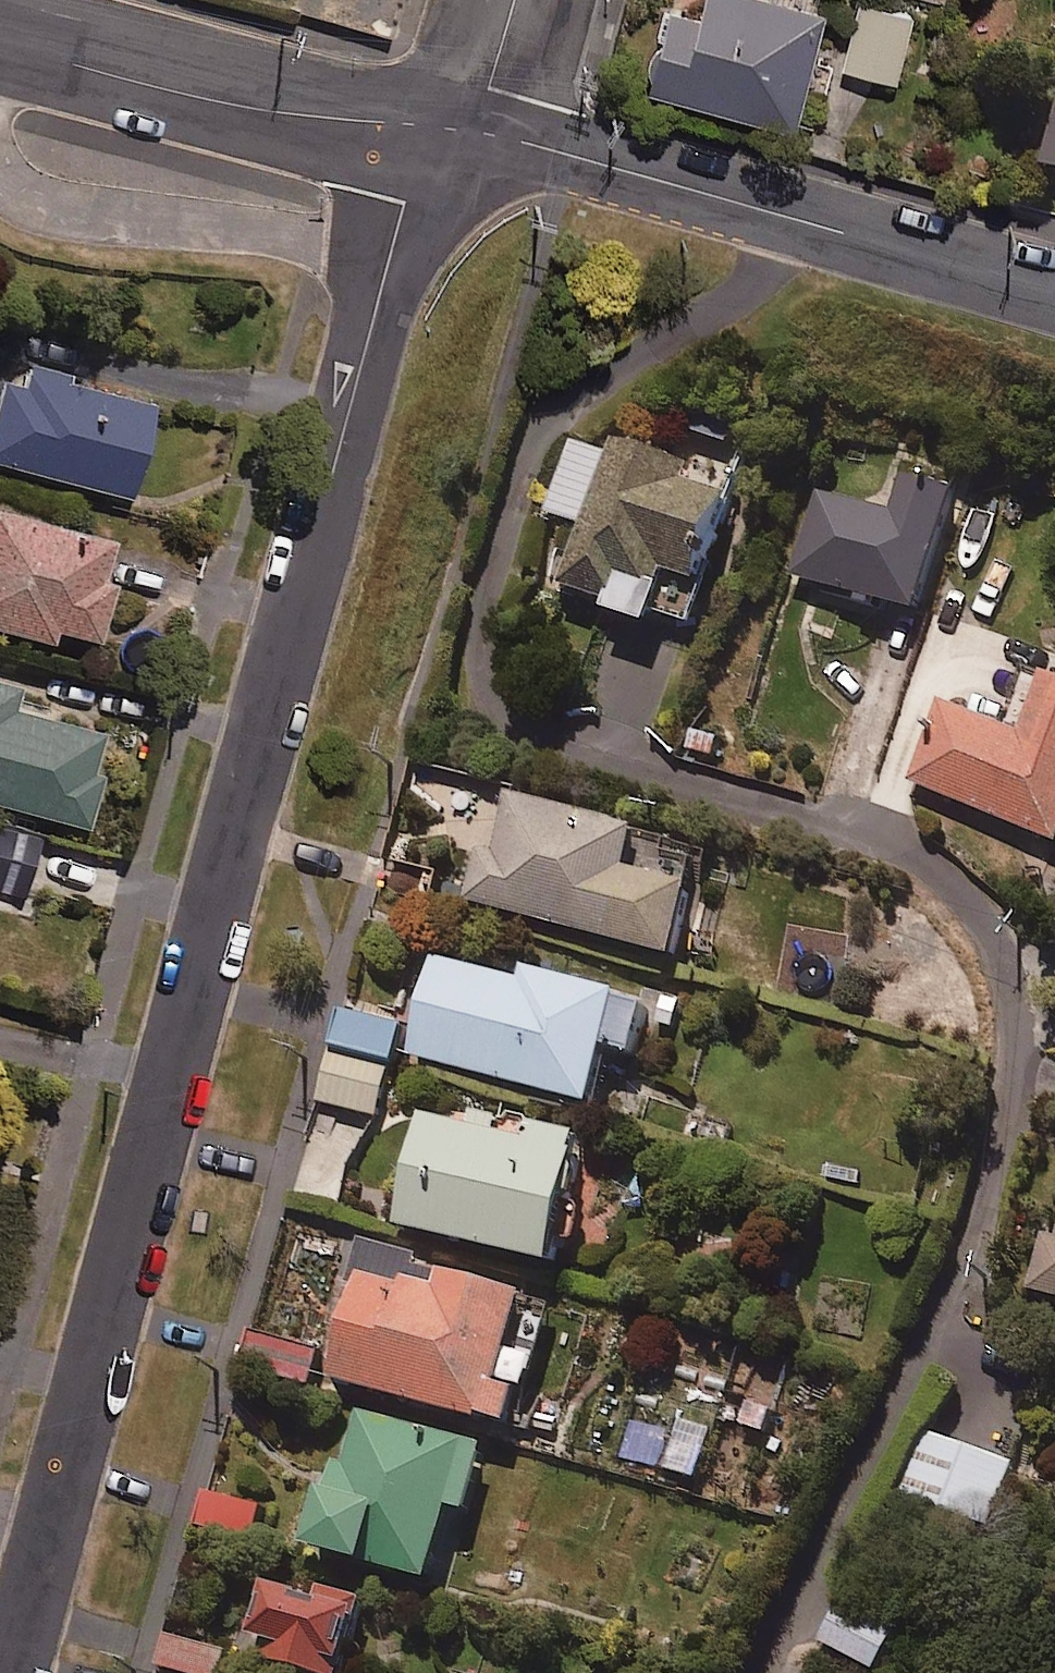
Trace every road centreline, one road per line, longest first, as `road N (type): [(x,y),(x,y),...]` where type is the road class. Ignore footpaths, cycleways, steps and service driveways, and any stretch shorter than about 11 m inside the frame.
road 1 (residential): [(427,131),(11,1672)]
road 2 (residential): [(1054,295),(478,130)]
road 3 (residential): [(427,131),(330,124),(0,41)]
road 4 (residential): [(514,0),(478,130)]

